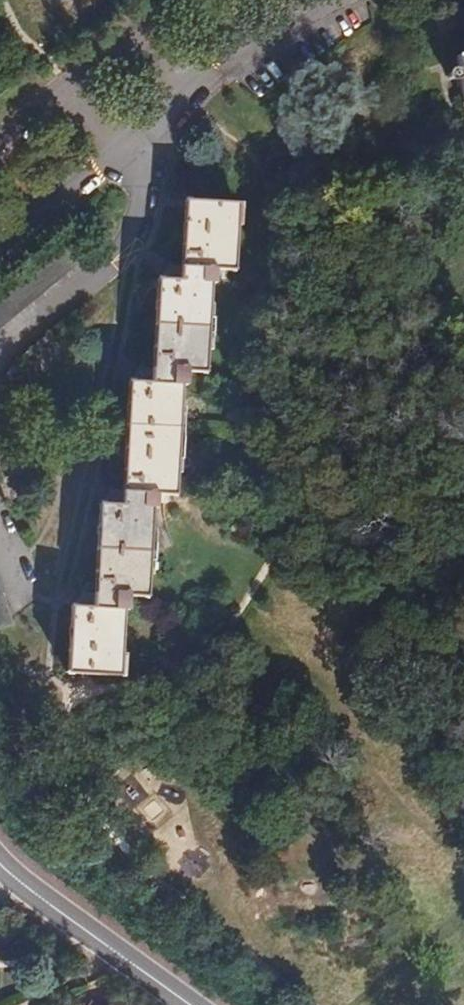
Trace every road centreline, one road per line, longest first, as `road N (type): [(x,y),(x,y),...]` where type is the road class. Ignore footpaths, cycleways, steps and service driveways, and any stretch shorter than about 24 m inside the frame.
road 1 (residential): [(0,250),(235,56),(323,0)]
road 2 (residential): [(0,859),(191,1004)]
road 3 (residential): [(176,0),(0,144)]

